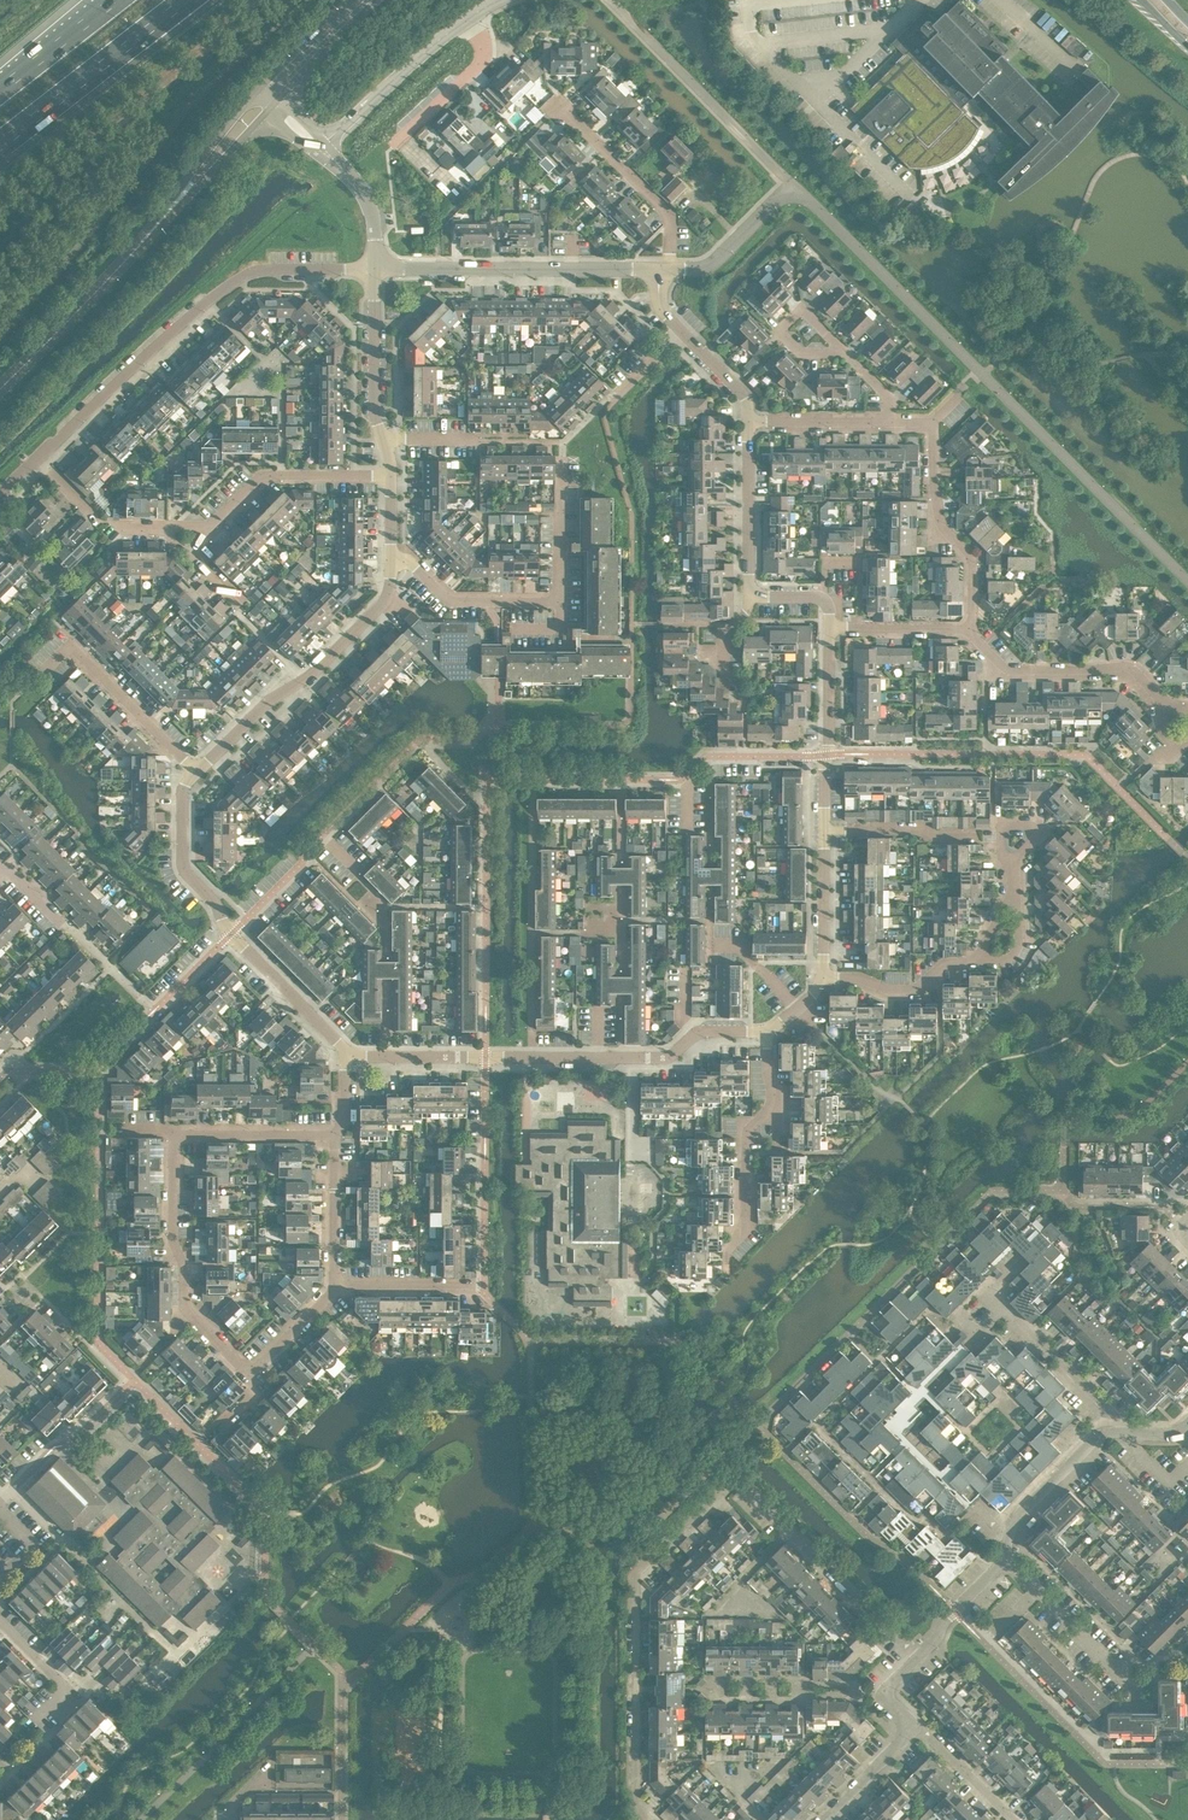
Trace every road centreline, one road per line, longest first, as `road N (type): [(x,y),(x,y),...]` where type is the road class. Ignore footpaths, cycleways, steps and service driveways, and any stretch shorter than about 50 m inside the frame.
road 1 (residential): [(649,1819),(637,1807),(637,1572),(729,1480),(745,1481),(919,1656)]
road 2 (residential): [(1187,582),(792,183)]
road 3 (residential): [(37,458),(240,277),(374,268)]
road 4 (residential): [(175,1134),(173,1240),(183,1262),(183,1304),(249,1376),(335,1284)]
road 5 (residential): [(345,1053),(662,1057),(694,1035)]
road 6 (residential): [(561,457),(560,602),(451,601),(406,560),(391,559)]
road 7 (residential): [(1008,1539),(891,1424),(1006,1307)]
road 8 (residential): [(391,559),(384,602),(196,772)]
road 9 (residential): [(374,268),(658,269)]
road 10 (residential): [(727,1260),(747,1219),(746,1133),(770,1104),(768,1031)]
road 11 (motorway): [(0,148),(189,0)]
road 12 (residential): [(1169,712),(1130,666),(1008,669),(971,628)]
road 13 (residential): [(196,772),(71,644),(37,678)]
road 14 (secondary): [(260,89),(125,261)]
road 15 (residential): [(971,628),(972,562),(941,525),(933,423)]
road 16 (residential): [(671,269),(671,224),(663,207),(559,105)]
road 17 (secondary): [(125,261),(268,110)]
road 18 (residential): [(212,525),(103,525),(37,458)]
road 19 (residential): [(687,830),(687,773),(705,756),(826,755)]
road 20 (residential): [(212,525),(265,474),(391,476)]
road 21 (unclassified): [(325,143),(471,17)]
road 22 (residential): [(196,772),(182,795),(184,868),(230,934)]
road 23 (secondary): [(0,388),(125,261)]
road 24 (residential): [(750,597),(749,421)]
road 25 (residential): [(374,268),(374,409),(382,439)]
road 26 (residential): [(1127,1679),(1004,1559)]
road 27 (residential): [(1006,1307),(1110,1411),(1112,1432)]
road 28 (residential): [(394,145),(480,64),(483,46),(471,17)]
road 29 (residential): [(230,934),(345,1053)]
road 30 (residential): [(335,1134),(175,1134)]
road 31 (residential): [(825,976),(911,989),(939,967),(975,959)]
road 32 (residential): [(671,269),(710,264),(792,183)]
road 33 (residential): [(1112,1432),(1096,1436),(1014,1519),(1008,1539)]
road 34 (residential): [(335,1284),(335,1134)]
road 35 (residential): [(824,829),(971,835)]
road 36 (residential): [(825,976),(824,829)]
road 37 (motorway): [(115,0),(0,90)]
road 38 (residential): [(829,627),(971,628)]
road 39 (residential): [(335,1284),(475,1287)]
road 40 (residential): [(749,421),(889,423)]
road 41 (residential): [(230,934),(323,834)]
road 42 (secondary): [(283,94),(379,0)]
road 43 (residential): [(1012,1819),(914,1728)]
road 44 (secondary): [(354,0),(260,89)]
road 45 (residential): [(1004,1559),(919,1656)]
road 46 (residential): [(914,1728),(823,1819)]
road 47 (residential): [(826,755),(829,627)]
road 48 (residential): [(844,350),(802,308),(778,330),(801,350)]

